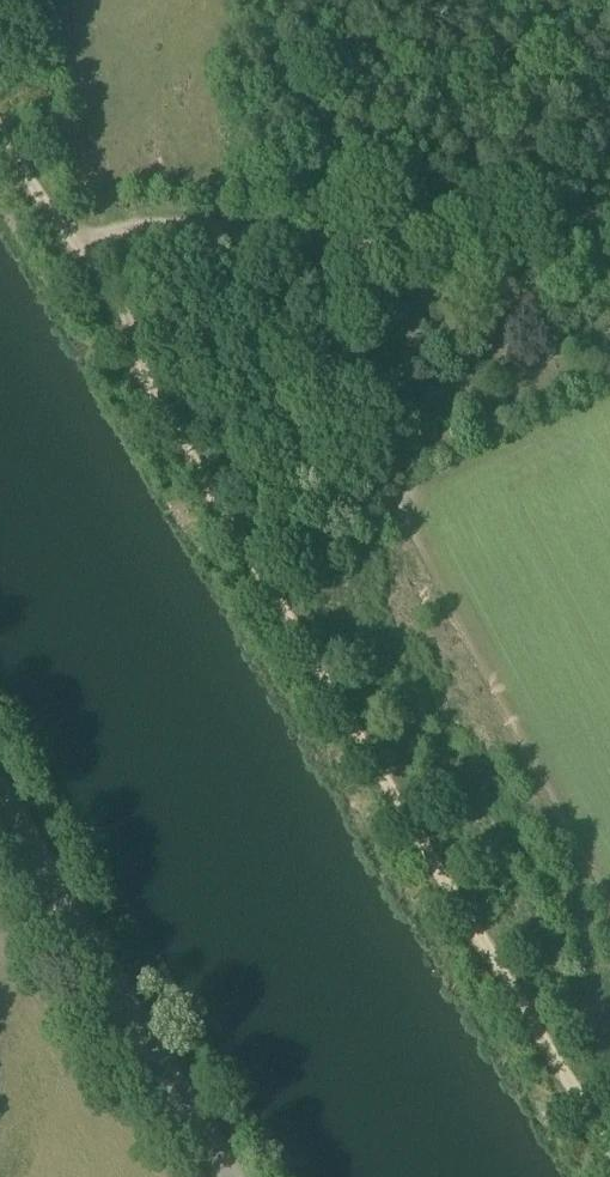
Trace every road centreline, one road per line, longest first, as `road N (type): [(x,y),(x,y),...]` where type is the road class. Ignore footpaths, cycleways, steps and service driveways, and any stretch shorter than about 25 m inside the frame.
road 1 (track): [(609,1153),(69,245)]
road 2 (track): [(69,245),(126,236),(609,249)]
road 3 (unclassified): [(231,1176),(0,795)]
road 4 (track): [(69,245),(0,130)]

